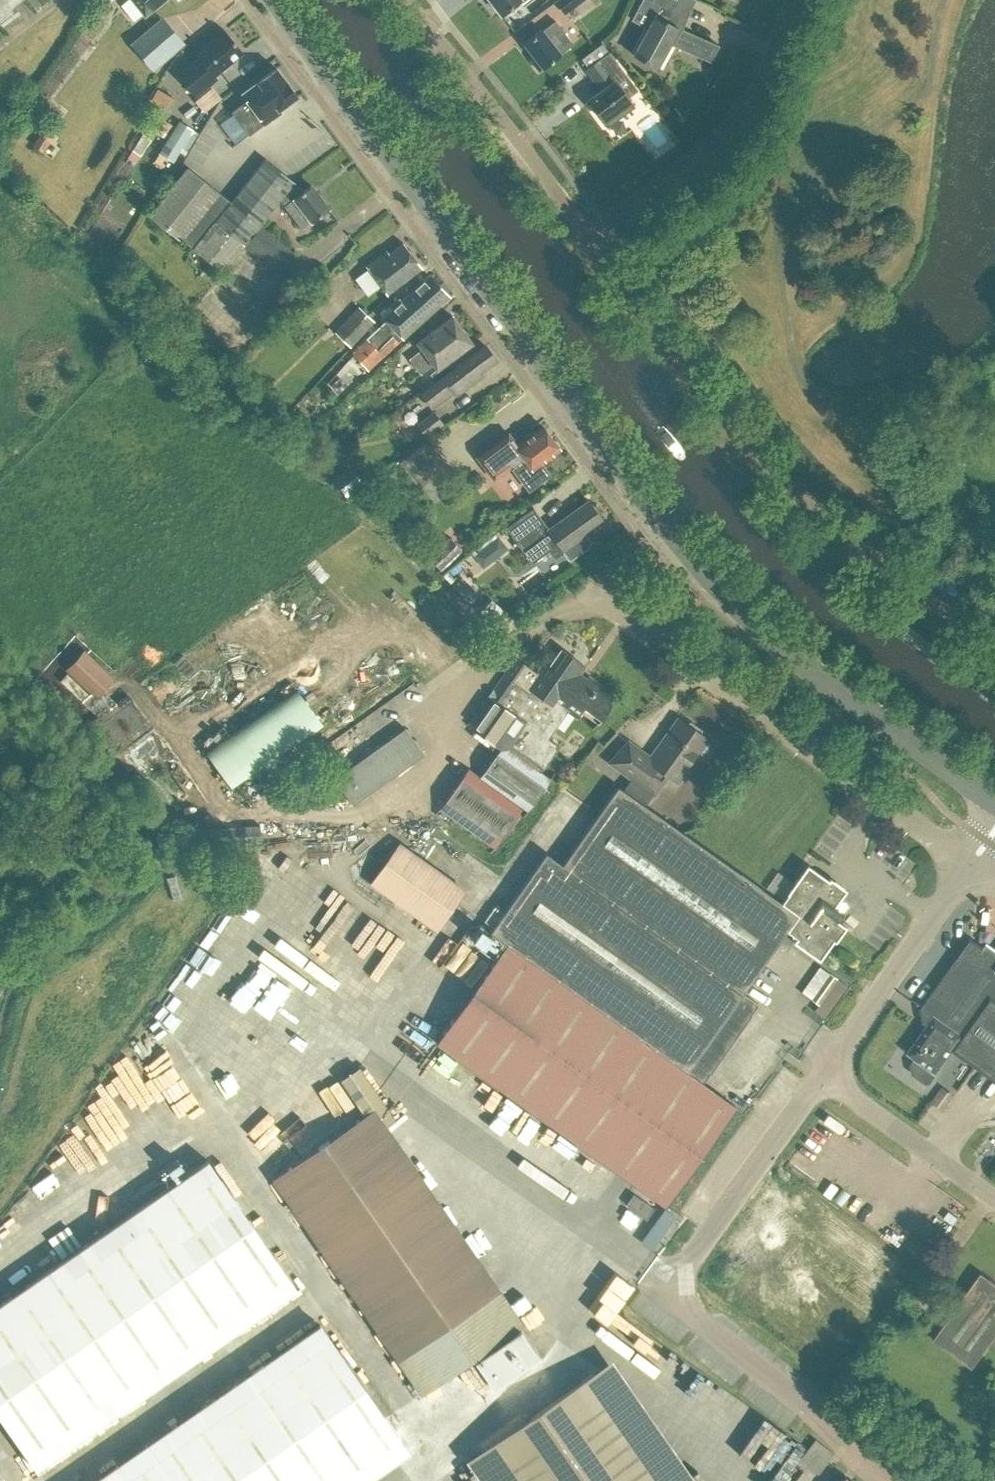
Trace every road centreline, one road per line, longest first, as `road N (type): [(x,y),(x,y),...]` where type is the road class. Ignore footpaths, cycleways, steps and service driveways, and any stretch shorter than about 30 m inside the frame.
road 1 (secondary): [(994,796),(741,609),(685,549),(277,0)]
road 2 (unclassified): [(594,242),(726,414),(821,516),(994,641)]
road 3 (unclassified): [(971,859),(585,583)]
road 4 (unclassified): [(594,242),(730,136),(801,0)]
road 5 (unclassified): [(412,0),(594,242)]
road 6 (unclassified): [(825,1063),(971,859)]
road 7 (unclassified): [(684,1262),(825,1063)]
road 8 (unclassified): [(994,1189),(825,1063)]

